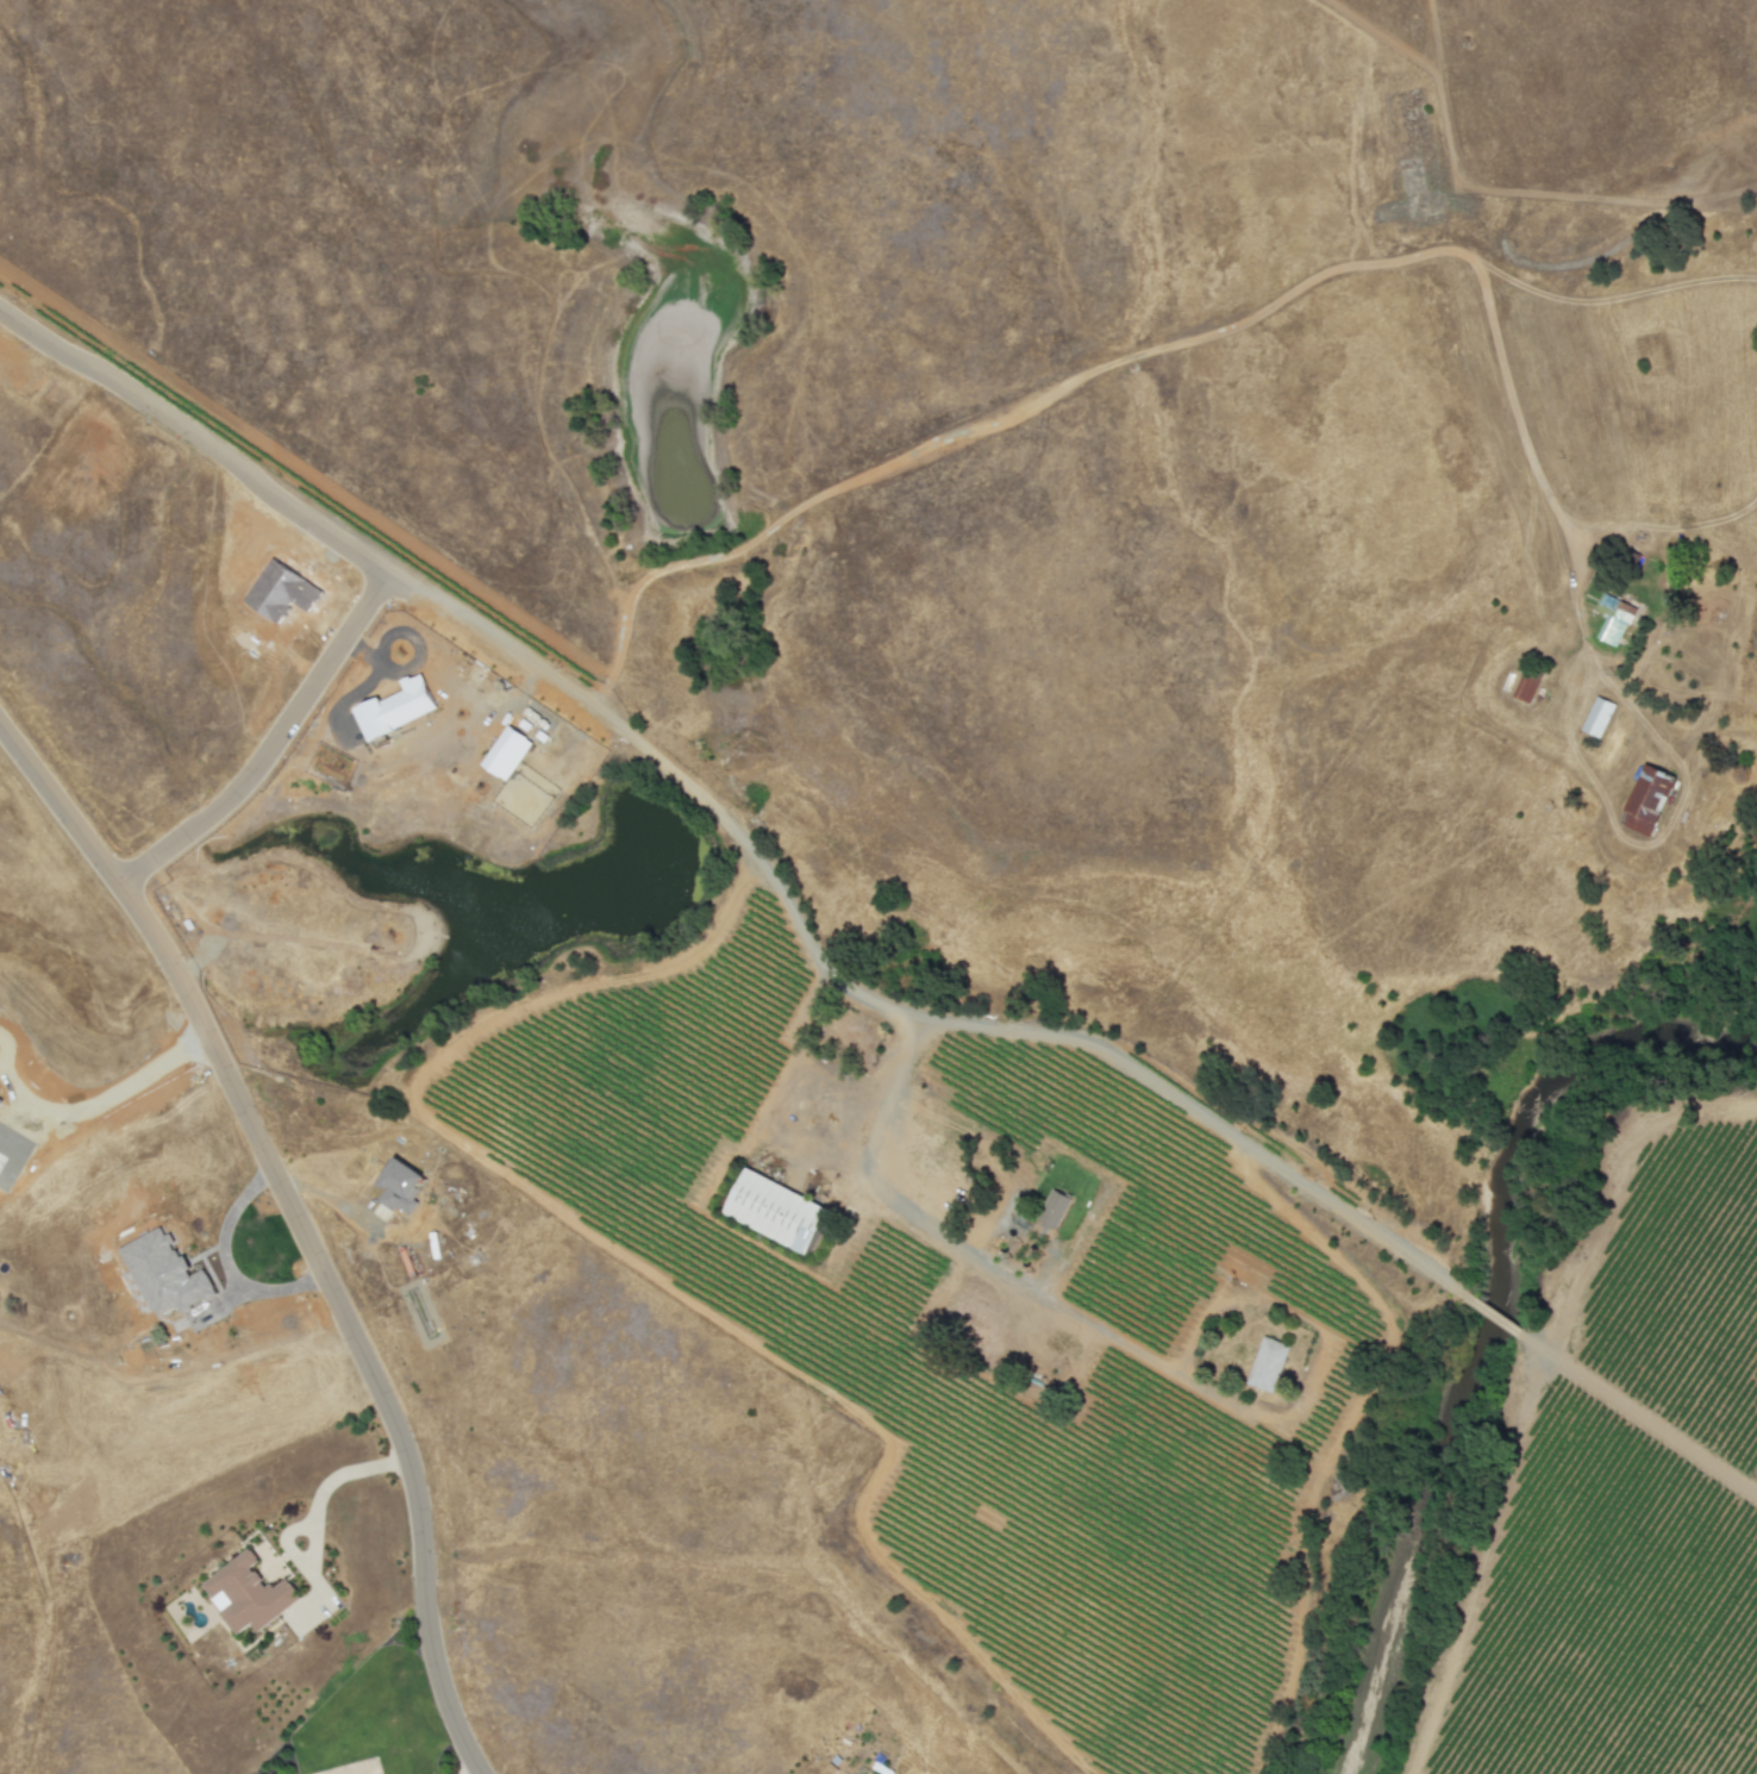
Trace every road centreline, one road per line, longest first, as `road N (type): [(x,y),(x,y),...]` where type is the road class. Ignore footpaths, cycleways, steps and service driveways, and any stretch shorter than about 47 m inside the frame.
road 1 (residential): [(0,728),(120,883),(289,1204),(399,1448),(455,1724),(483,1773)]

